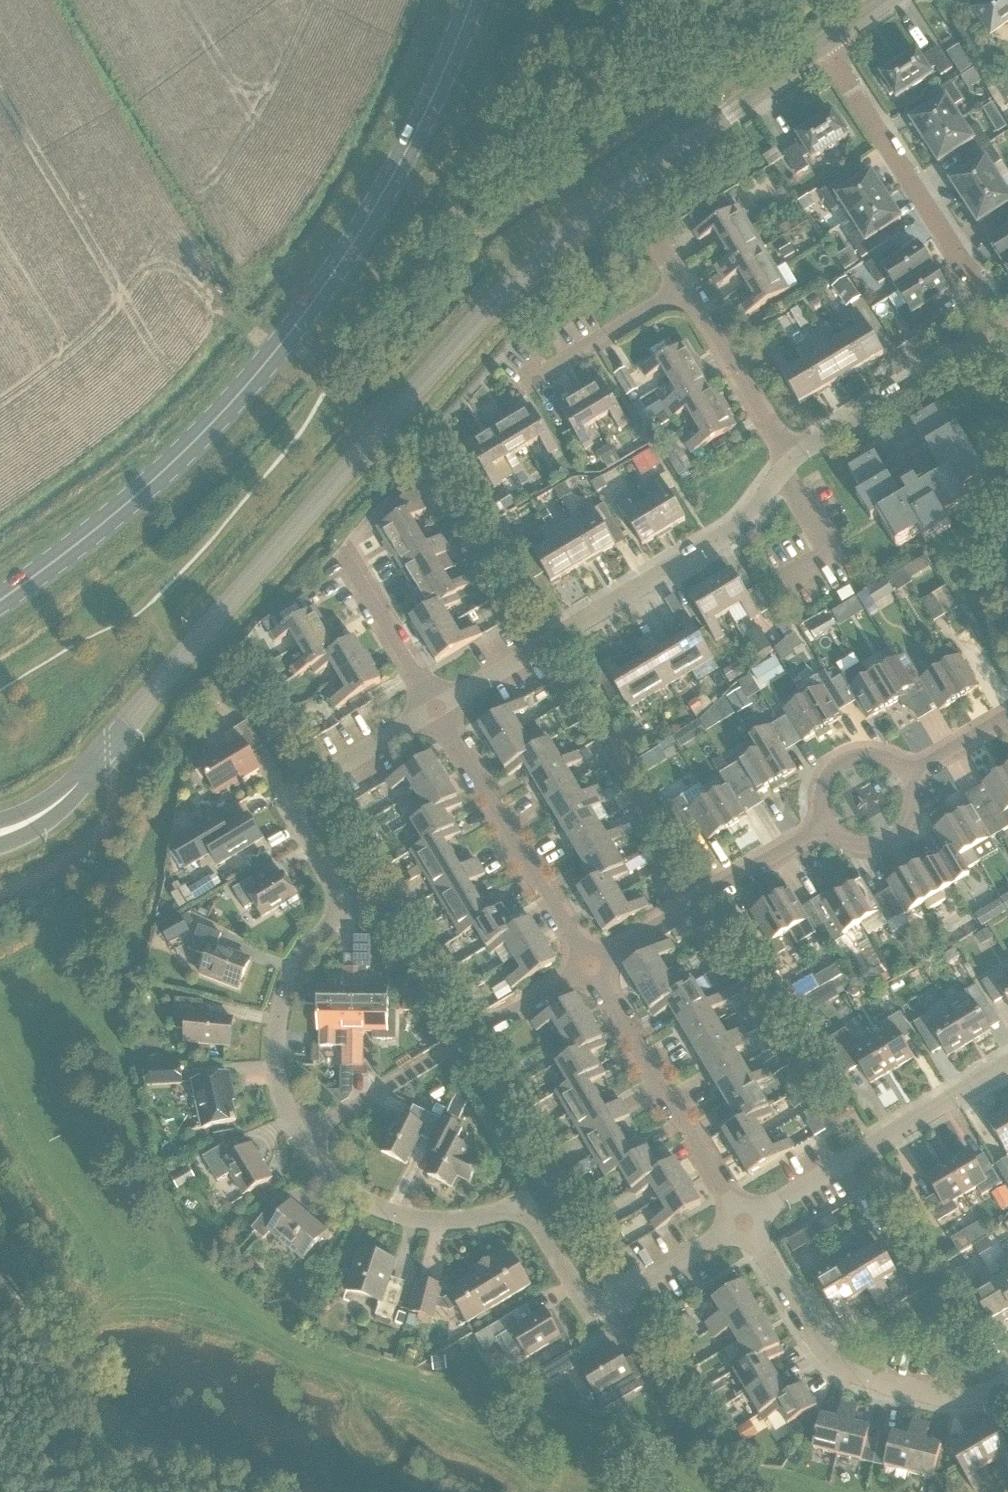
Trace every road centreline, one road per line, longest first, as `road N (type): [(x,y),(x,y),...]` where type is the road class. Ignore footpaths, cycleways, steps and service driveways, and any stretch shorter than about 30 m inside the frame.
road 1 (secondary): [(79,782),(255,571),(523,274),(605,204),(823,45)]
road 2 (primary): [(0,600),(142,491),(290,336),(402,162),(472,0)]
road 3 (residential): [(744,1224),(632,1294),(606,1302),(579,1290),(528,1208),(436,1222),(386,1213),(344,1192),(296,1135)]
road 4 (residential): [(296,1135),(278,1089),(277,1037),(289,979),(336,905),(290,797),(307,776),(436,707)]
road 5 (residential): [(436,707),(718,538),(789,464)]
road 6 (residential): [(744,1224),(822,1346),(854,1373),(953,1395),(1007,1383)]
road 7 (residential): [(296,1135),(589,966)]
road 8 (residential): [(1007,1067),(744,1224)]
road 9 (residential): [(744,1224),(589,966)]
road 10 (residential): [(823,45),(986,298)]
road 11 (residential): [(589,966),(436,707)]
road 12 (residential): [(589,966),(827,827)]
road 13 (residential): [(789,464),(959,360),(992,364),(1007,376)]
road 14 (residential): [(789,464),(684,285)]
road 15 (residential): [(684,285),(531,381)]
road 16 (residential): [(436,707),(346,553)]
road 17 (residential): [(827,827),(842,842),(884,847),(914,818),(909,776)]
road 18 (residential): [(909,776),(874,754),(834,767),(820,807),(827,827)]
road 19 (residential): [(797,571),(823,544),(789,464)]

